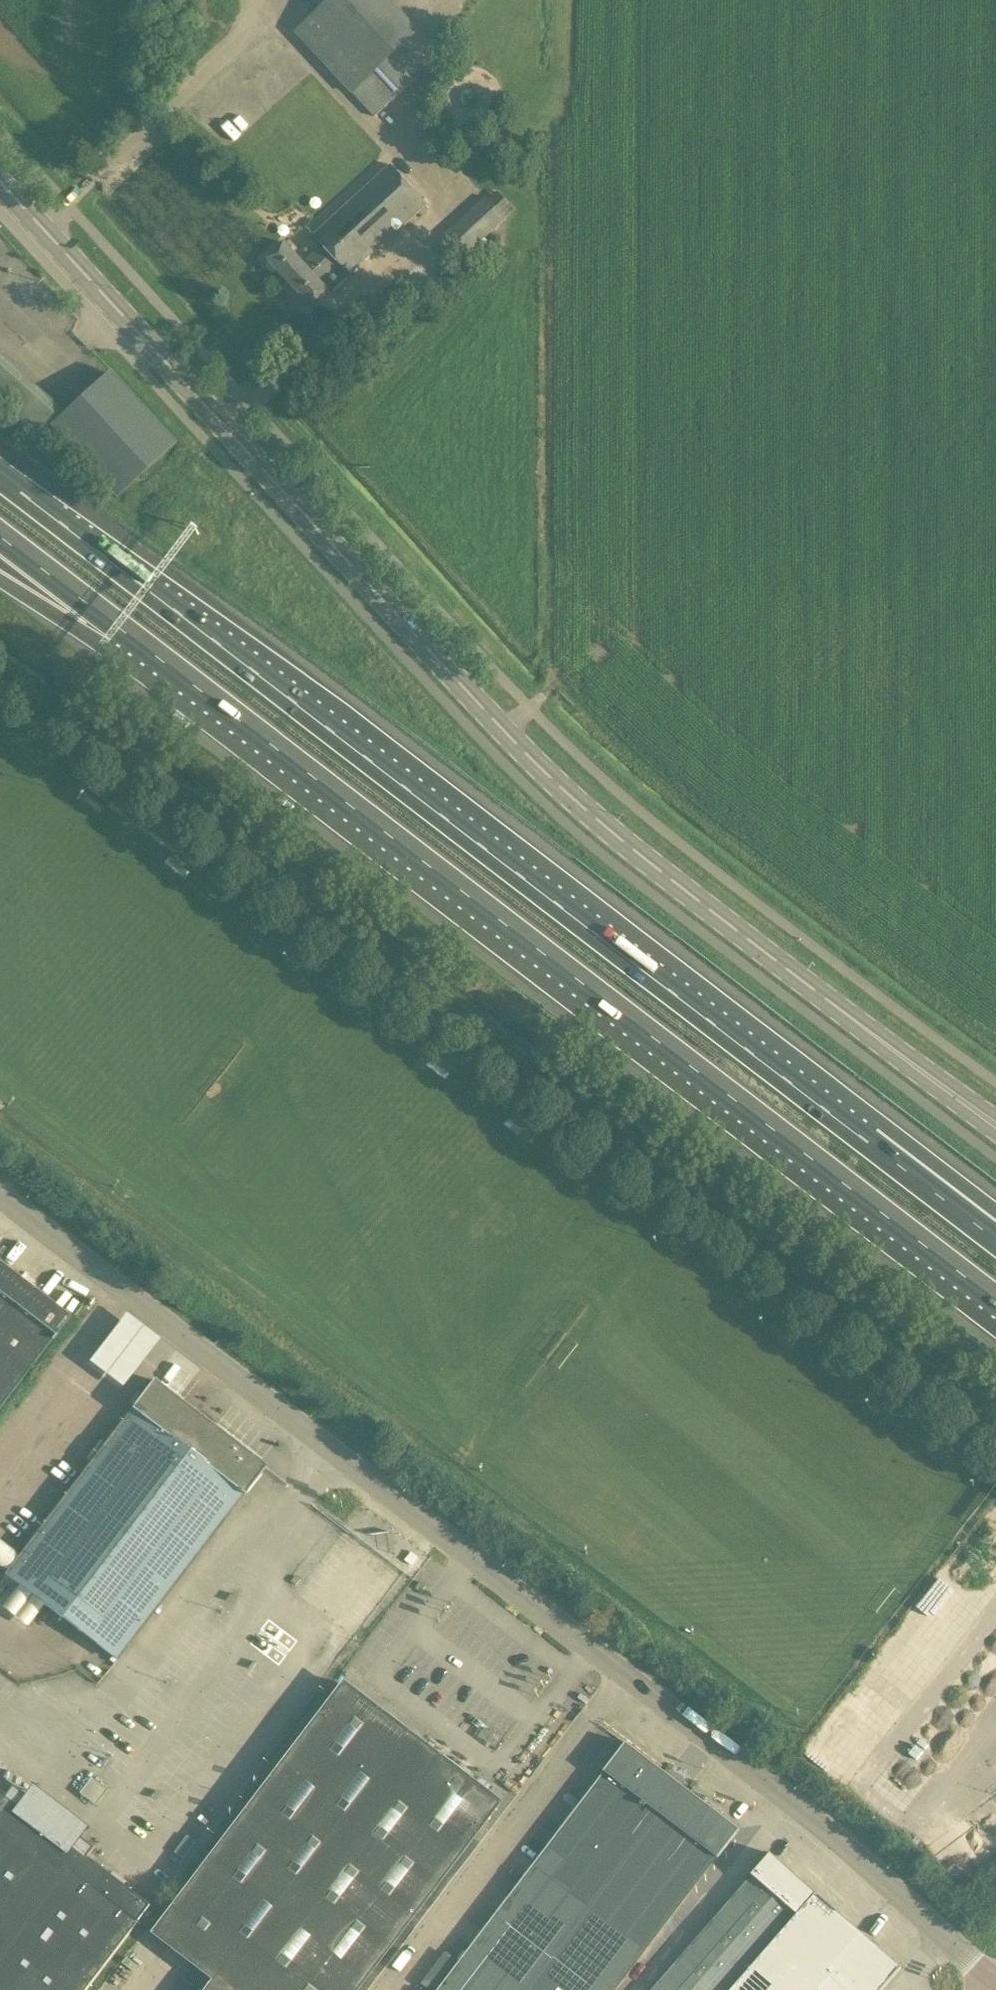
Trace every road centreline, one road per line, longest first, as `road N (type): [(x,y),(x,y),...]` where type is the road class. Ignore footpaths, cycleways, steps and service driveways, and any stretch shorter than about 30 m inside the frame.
road 1 (primary): [(995,1120),(717,914),(578,800),(39,229)]
road 2 (unclassified): [(995,1979),(852,1850),(0,1192)]
road 3 (motorway): [(873,1131),(0,467)]
road 4 (motorway): [(181,676),(995,1301)]
road 5 (residential): [(272,22),(39,229)]
road 6 (motorway): [(0,538),(181,676)]
road 7 (motorway): [(0,579),(181,676)]
road 8 (motorway): [(995,1226),(873,1131)]
road 9 (motorway): [(995,1209),(873,1131)]

